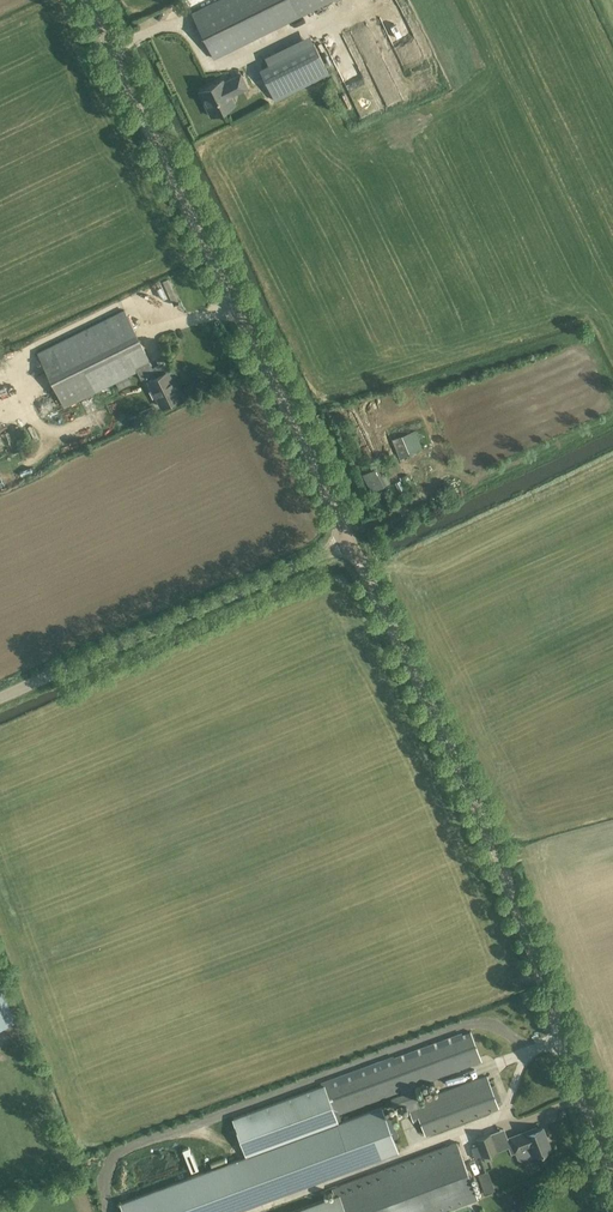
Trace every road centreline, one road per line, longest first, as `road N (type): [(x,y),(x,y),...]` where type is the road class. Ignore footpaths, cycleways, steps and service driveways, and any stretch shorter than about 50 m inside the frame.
road 1 (tertiary): [(612,1172),(460,770),(350,543)]
road 2 (tertiary): [(350,543),(92,0)]
road 3 (unclassified): [(0,698),(350,543)]

